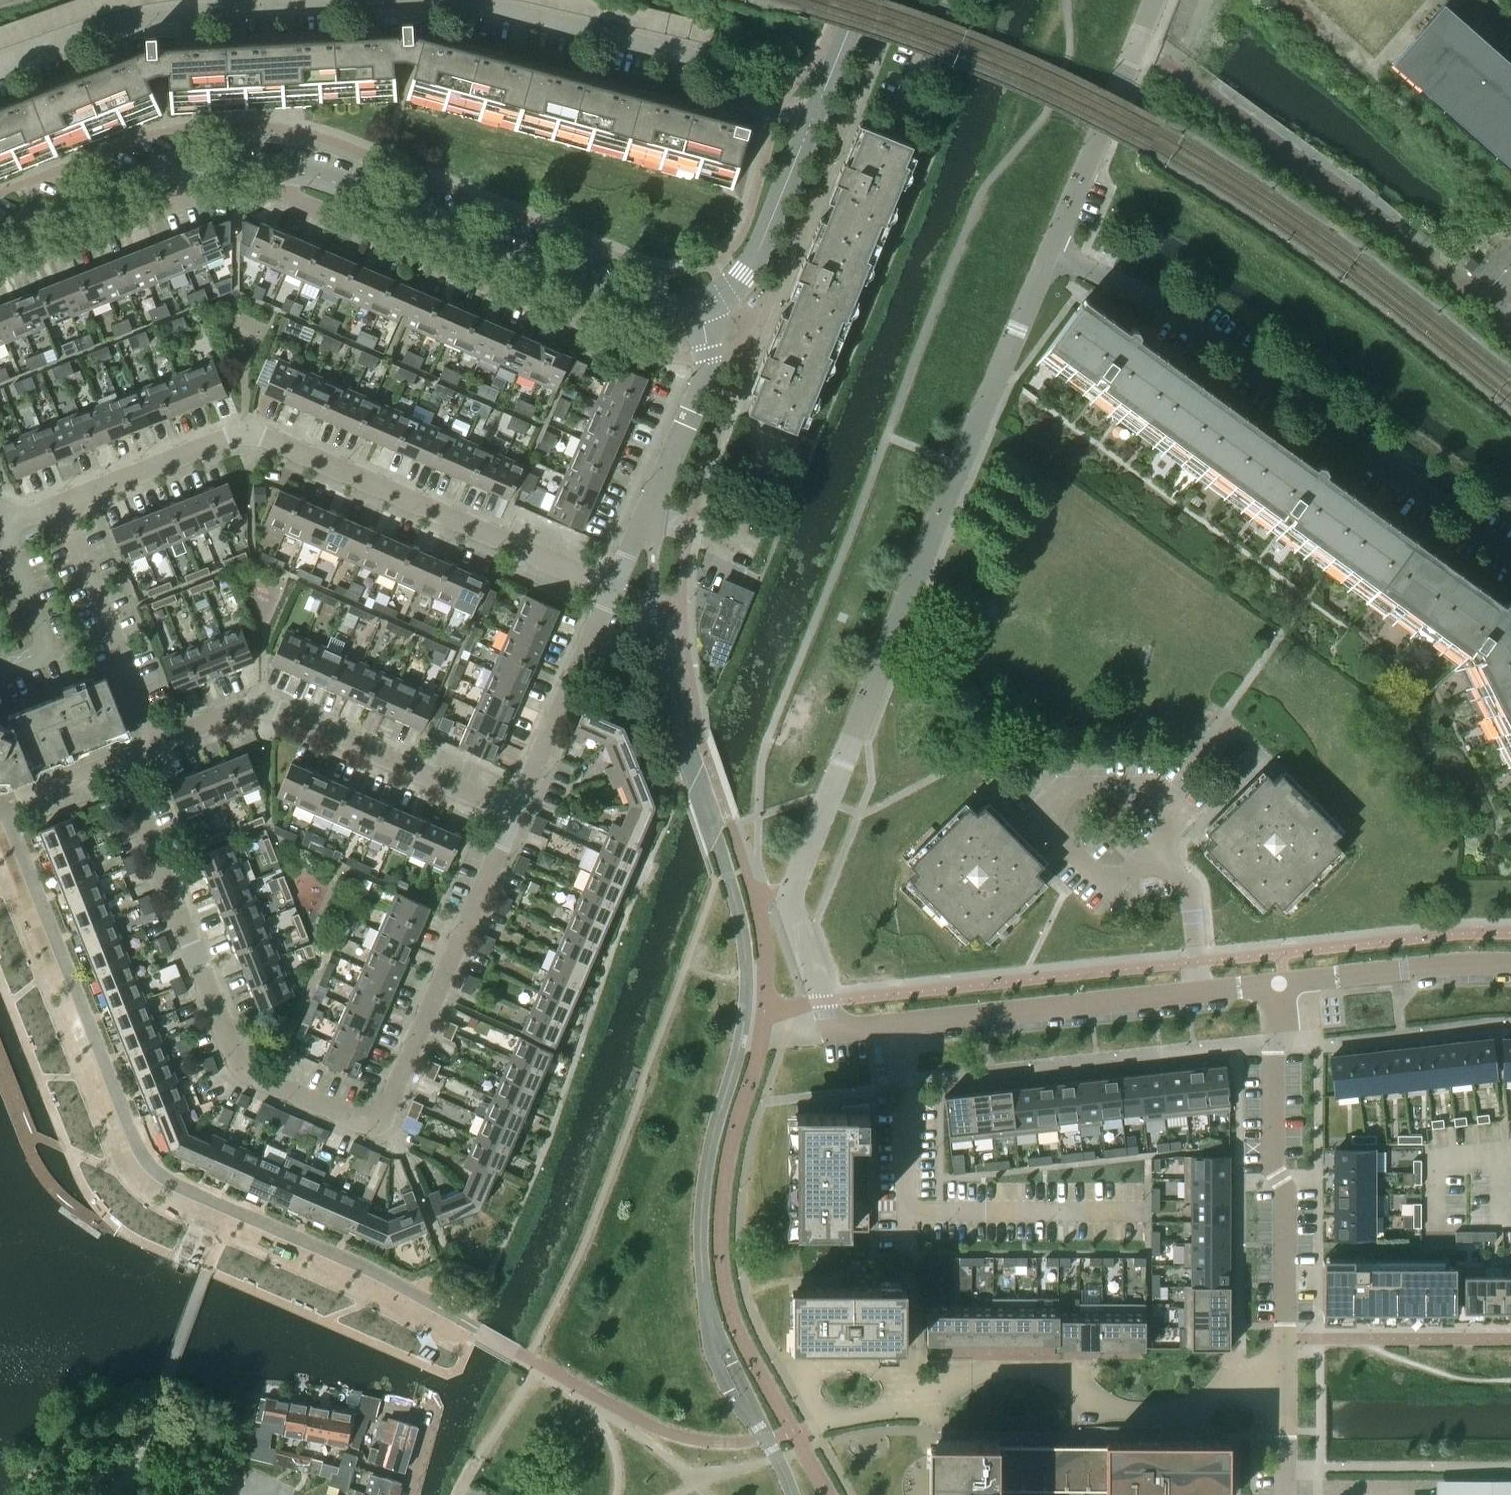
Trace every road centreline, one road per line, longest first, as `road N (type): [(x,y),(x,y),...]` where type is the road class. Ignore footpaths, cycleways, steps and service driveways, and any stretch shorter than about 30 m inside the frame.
road 1 (residential): [(160,746),(65,495),(247,431),(608,587)]
road 2 (residential): [(0,73),(151,19),(430,1),(681,54),(814,120)]
road 3 (unclassified): [(835,1032),(790,902),(1047,255)]
road 4 (residential): [(124,760),(244,1077),(375,1130),(513,815)]
road 5 (residential): [(1510,560),(1168,310),(1047,255)]
road 6 (residential): [(1284,1379),(1188,1408),(1108,1410),(1071,1381),(1034,1367),(973,1373),(937,1396),(902,1393)]
road 7 (residential): [(1284,1379),(1285,1192),(1270,1164),(1276,983)]
road 8 (residential): [(277,166),(283,201),(570,324),(603,292)]
road 9 (residential): [(1199,992),(835,1032)]
road 10 (tertiary): [(277,166),(334,180),(603,292)]
road 11 (residential): [(1161,861),(1172,807),(1158,795),(1065,789),(1045,807),(1043,820),(1112,886)]
road 12 (residential): [(608,587),(703,380),(701,310)]
road 13 (unclassified): [(1047,255),(1153,0)]
road 14 (unclassified): [(513,815),(263,705)]
road 15 (residential): [(513,815),(608,587)]
road 16 (residential): [(1510,964),(1276,983)]
road 17 (residential): [(0,272),(184,200),(190,169)]
road 18 (tertiary): [(814,120),(746,276),(701,310)]
road 19 (tertiary): [(0,233),(143,178),(190,169)]
road 20 (residential): [(1199,992),(1189,887),(1161,861)]
road 21 (residential): [(902,1393),(859,1370),(831,1369),(811,1386),(821,1417)]
road 22 (residential): [(6,806),(124,760)]

